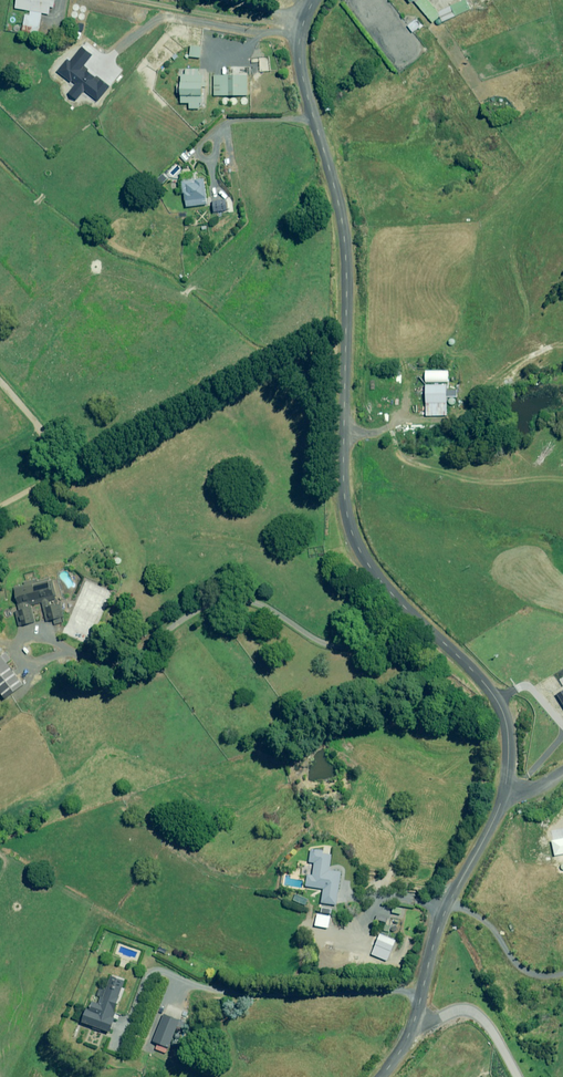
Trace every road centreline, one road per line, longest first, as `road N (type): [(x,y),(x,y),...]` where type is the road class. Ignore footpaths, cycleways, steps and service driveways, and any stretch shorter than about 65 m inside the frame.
road 1 (unclassified): [(502,791),(505,719),(495,698),(378,579),(354,548),(345,519),(332,237),(285,56),(300,0)]
road 2 (unclassified): [(502,791),(443,910),(416,1022),(375,1076)]
road 3 (track): [(45,145),(65,143),(90,123),(173,17),(199,22)]
road 4 (track): [(0,507),(67,470),(63,455),(0,383)]

